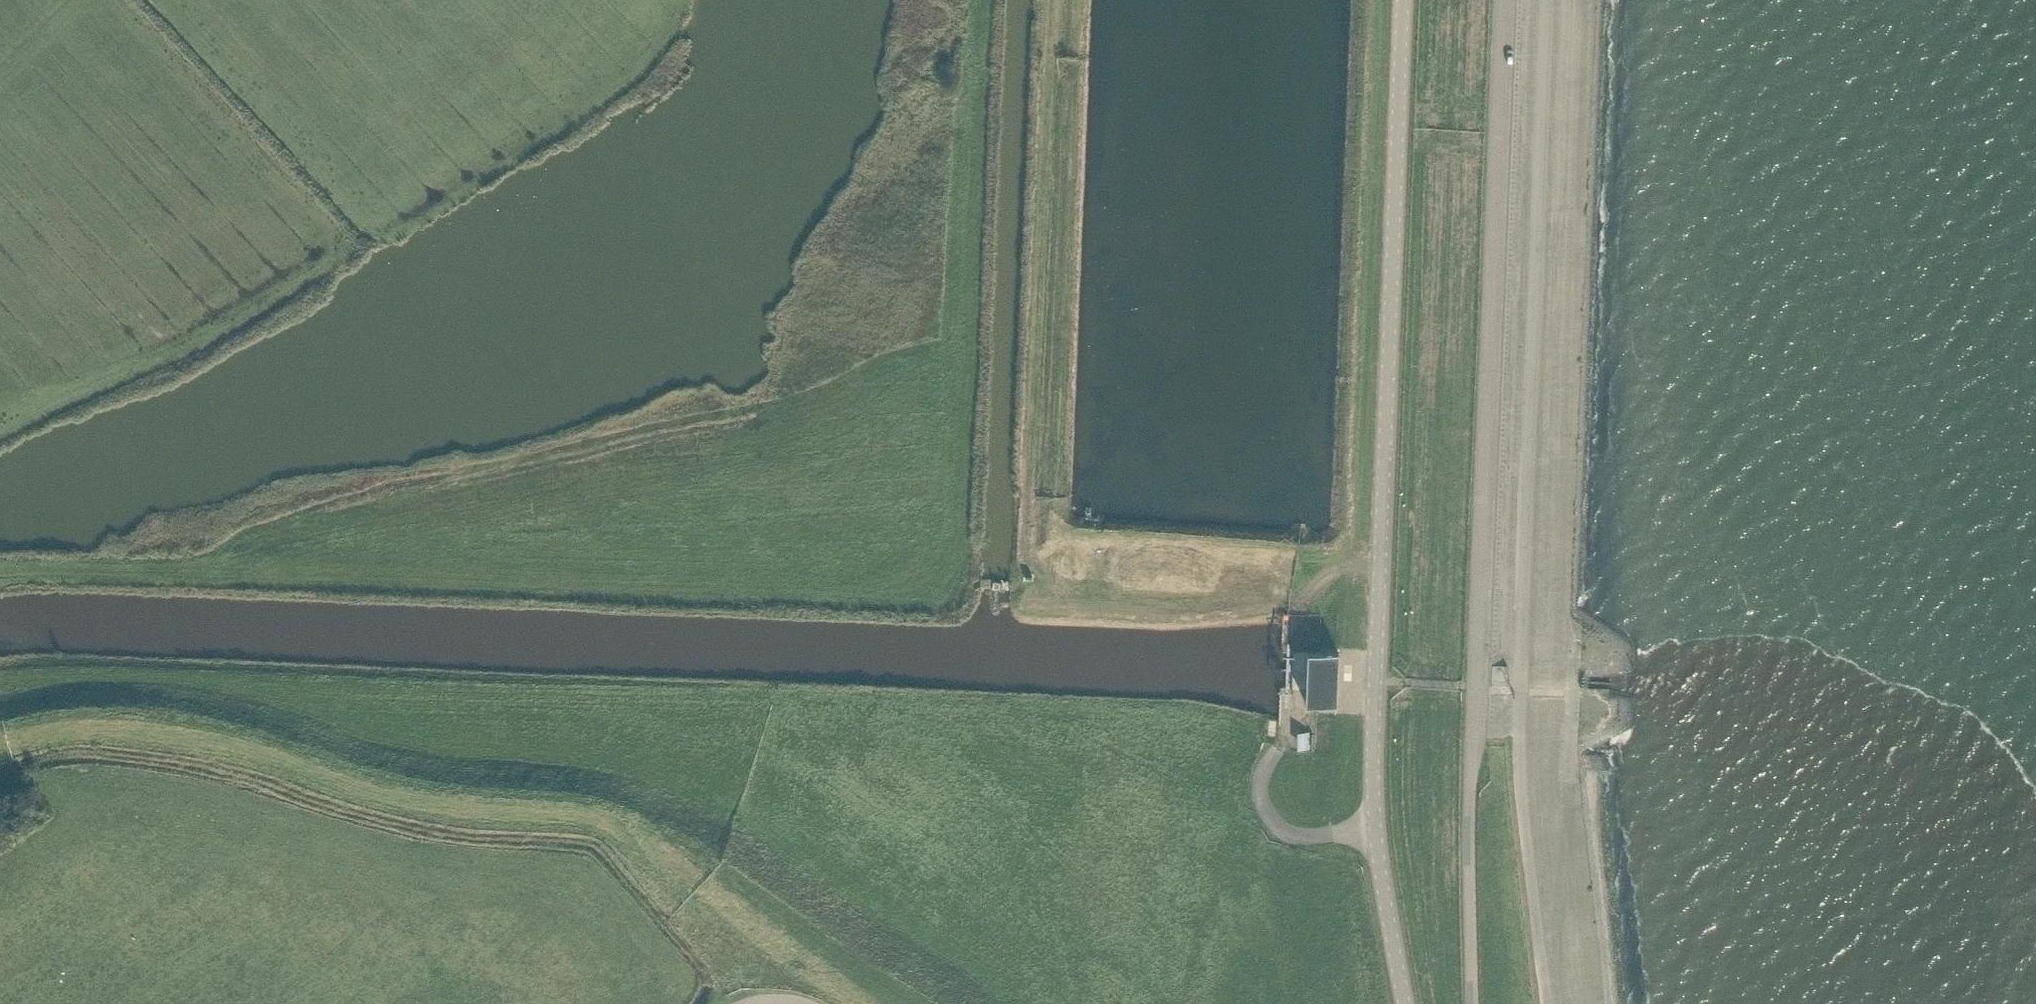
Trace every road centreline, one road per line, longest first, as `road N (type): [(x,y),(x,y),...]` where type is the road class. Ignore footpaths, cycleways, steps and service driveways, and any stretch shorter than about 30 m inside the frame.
road 1 (tertiary): [(1403,1003),(1380,884),(1372,782),(1403,0)]

